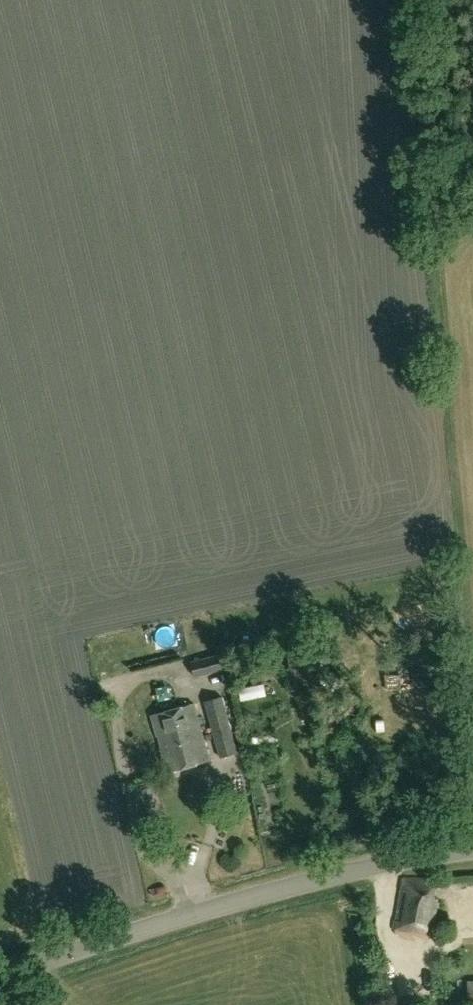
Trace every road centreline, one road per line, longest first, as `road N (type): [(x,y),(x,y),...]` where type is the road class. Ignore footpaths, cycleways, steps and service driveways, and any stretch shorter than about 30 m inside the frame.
road 1 (unclassified): [(0,981),(282,890),(472,849)]

